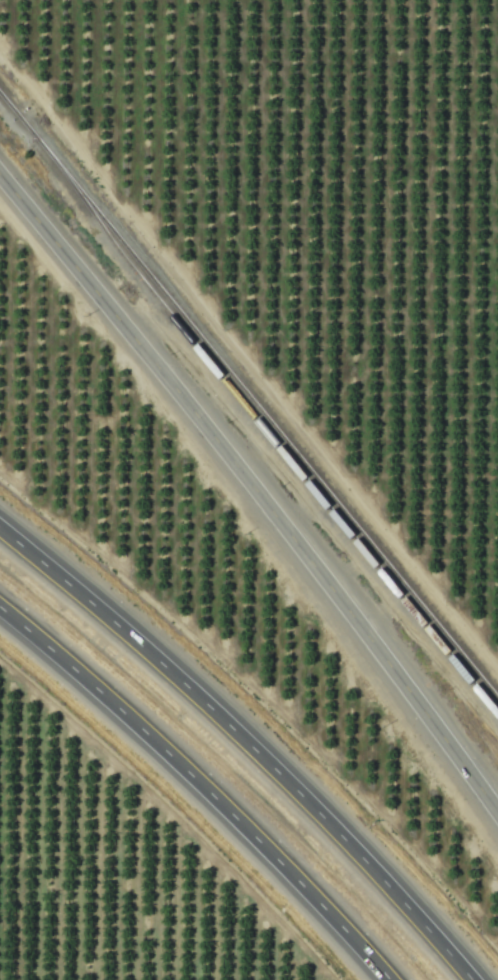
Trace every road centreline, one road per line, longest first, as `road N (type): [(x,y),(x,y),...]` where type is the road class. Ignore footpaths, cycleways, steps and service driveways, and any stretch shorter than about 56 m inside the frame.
road 1 (tertiary): [(497,822),(272,518),(0,182)]
road 2 (motorway): [(468,979),(307,795),(0,532)]
road 3 (motorway): [(0,614),(268,848),(390,979)]

